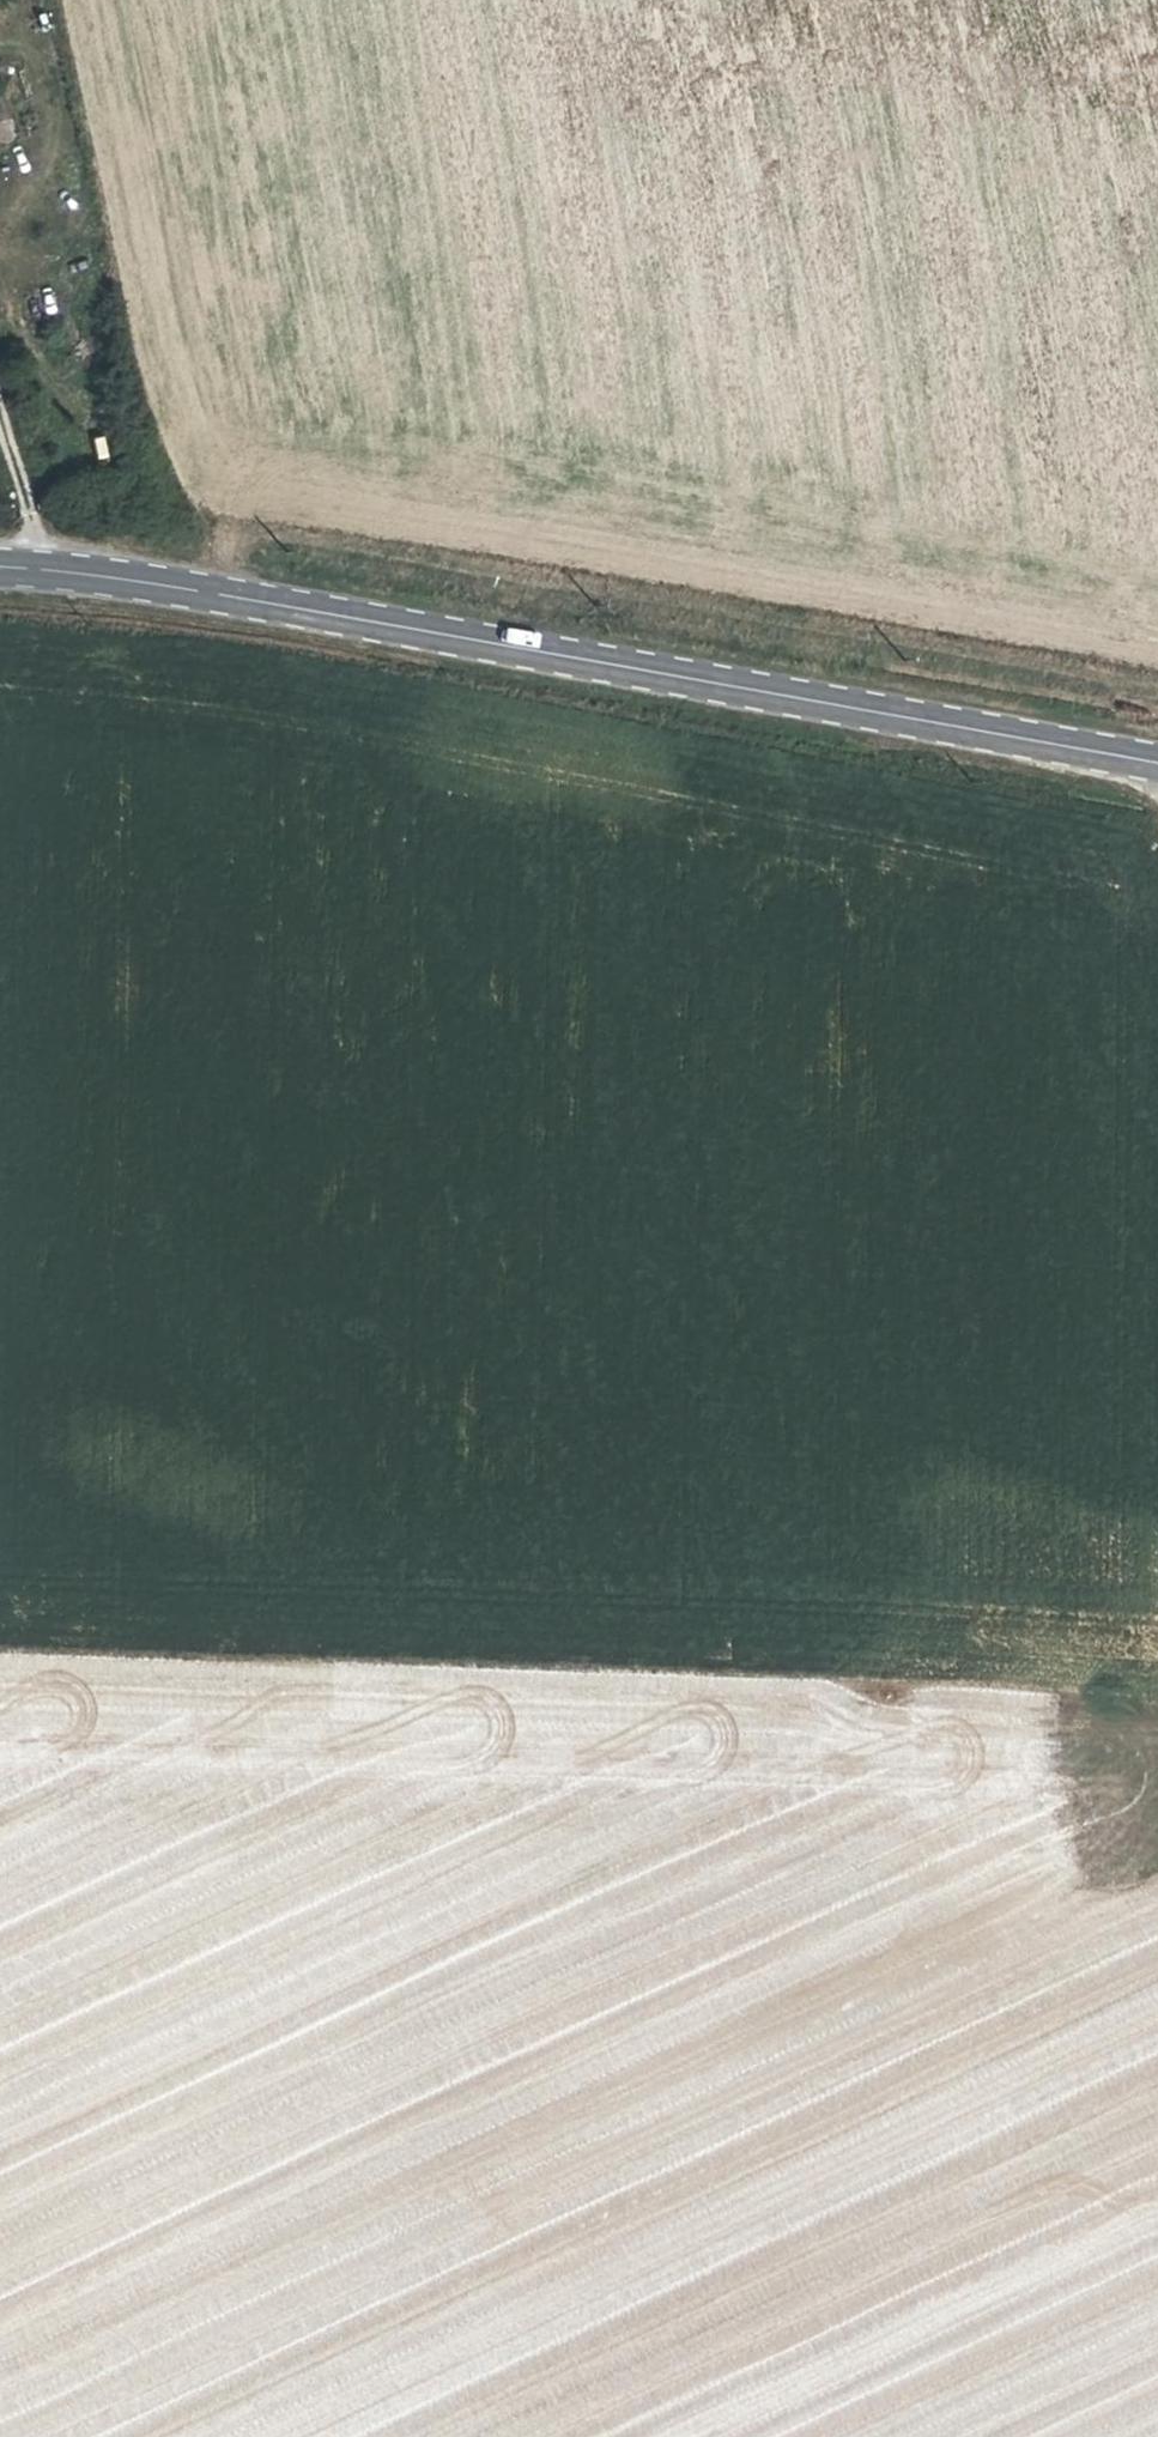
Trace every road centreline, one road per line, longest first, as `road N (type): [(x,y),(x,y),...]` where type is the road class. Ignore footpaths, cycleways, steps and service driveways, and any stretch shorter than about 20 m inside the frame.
road 1 (secondary): [(0,567),(319,611),(1157,763)]

